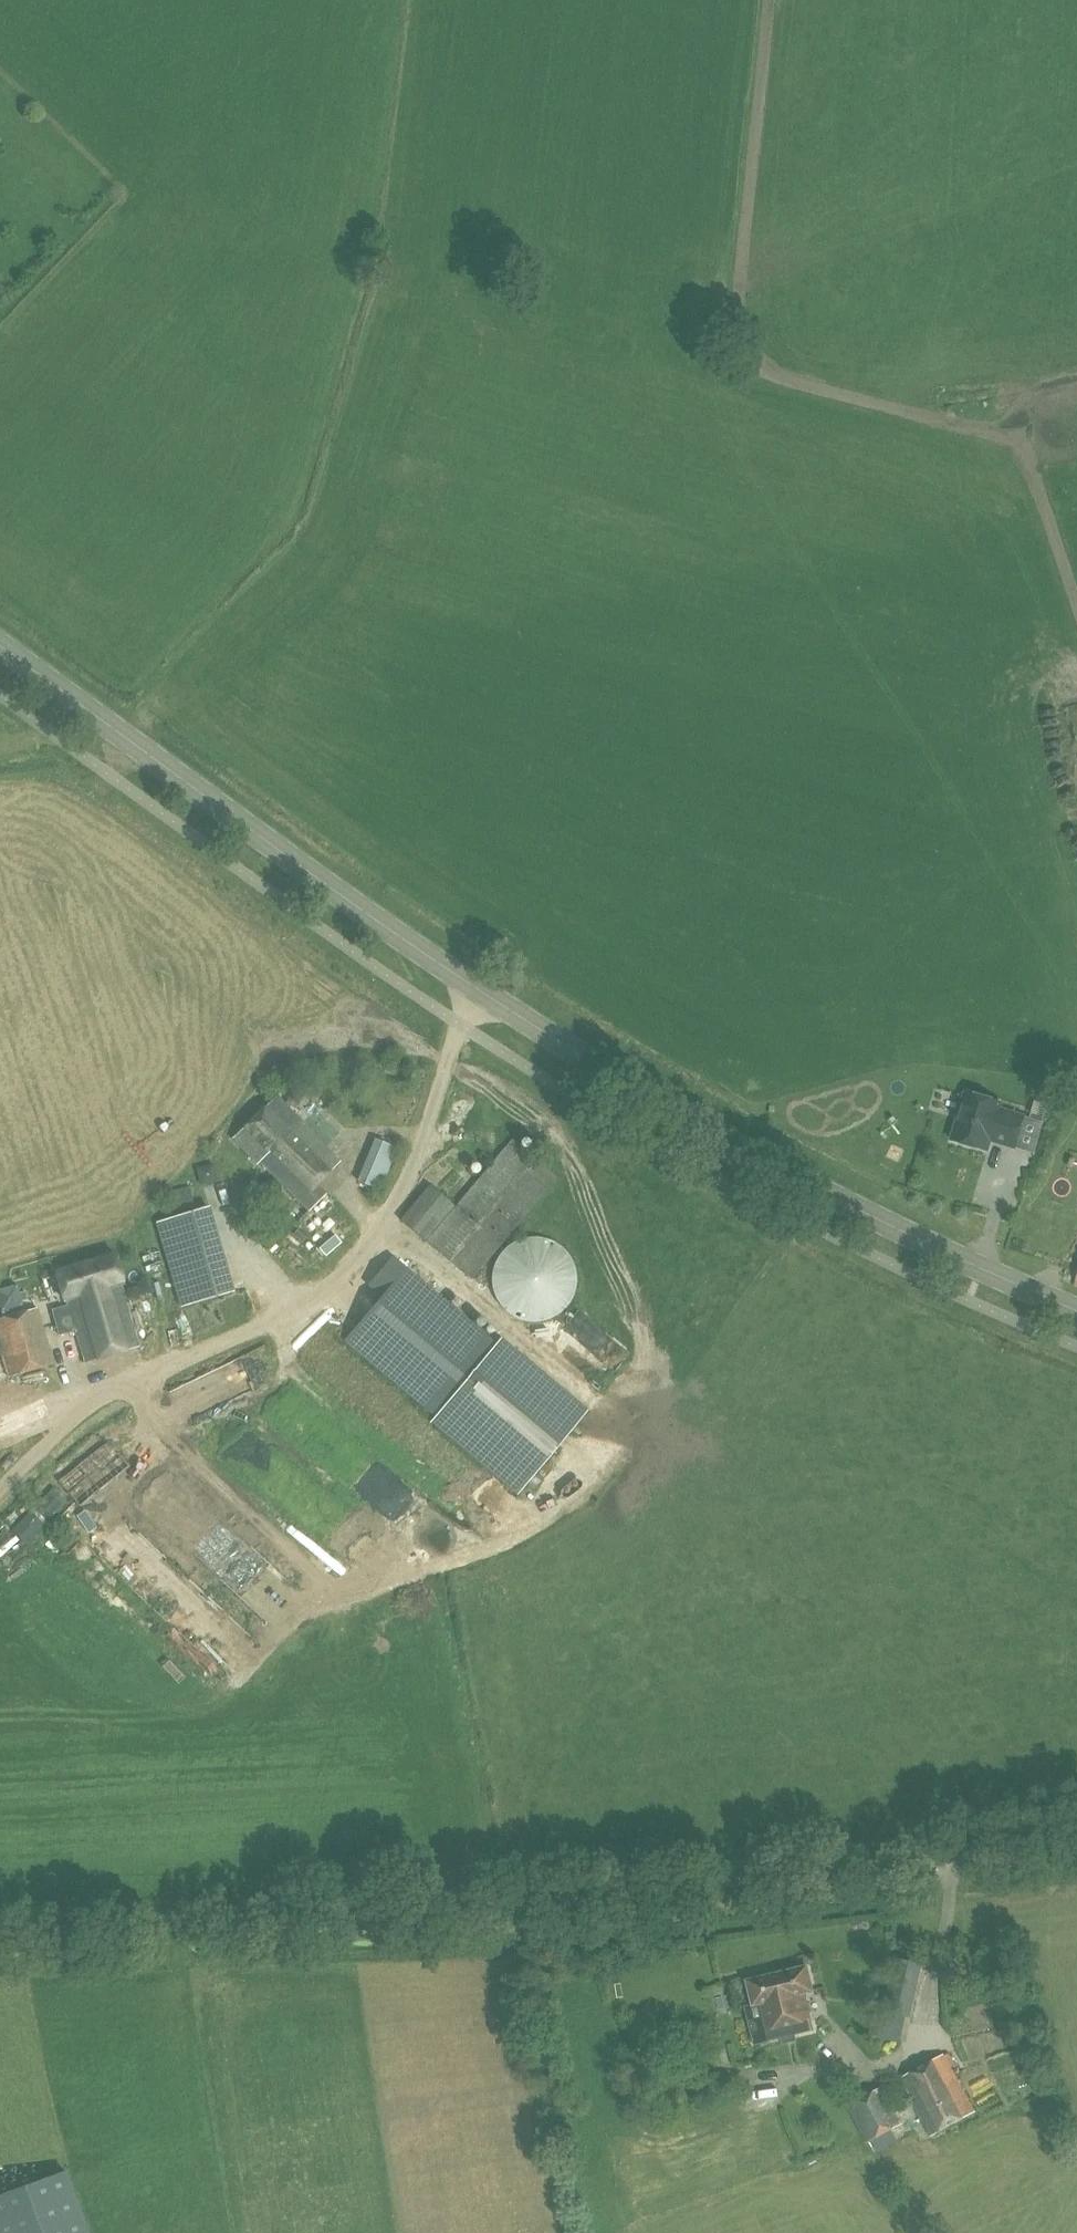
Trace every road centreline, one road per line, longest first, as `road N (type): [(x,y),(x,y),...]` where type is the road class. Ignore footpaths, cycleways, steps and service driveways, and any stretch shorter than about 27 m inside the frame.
road 1 (primary): [(1076,1311),(644,1103),(0,653)]
road 2 (unclassified): [(0,1915),(448,1904),(650,1890),(1076,1832)]

